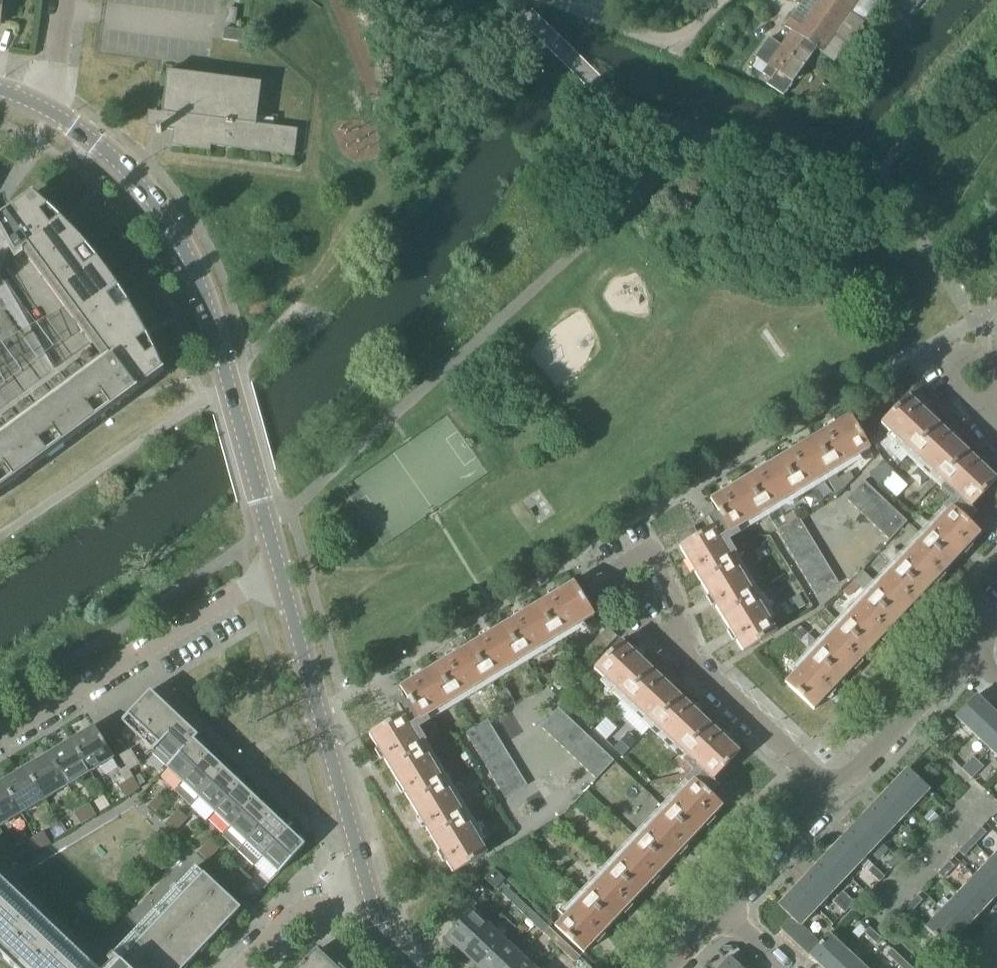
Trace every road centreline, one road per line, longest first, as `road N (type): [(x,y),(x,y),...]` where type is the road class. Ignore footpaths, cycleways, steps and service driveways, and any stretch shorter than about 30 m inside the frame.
road 1 (tertiary): [(280,571),(211,324),(180,246),(134,179),(48,111)]
road 2 (tertiary): [(366,890),(280,571)]
road 3 (residential): [(0,738),(280,571)]
road 4 (residential): [(837,798),(643,619),(611,577)]
road 5 (residential): [(716,0),(671,45),(543,0)]
road 6 (residential): [(837,798),(968,658)]
road 7 (residential): [(726,918),(837,798)]
road 8 (residential): [(245,967),(297,915),(366,890)]

